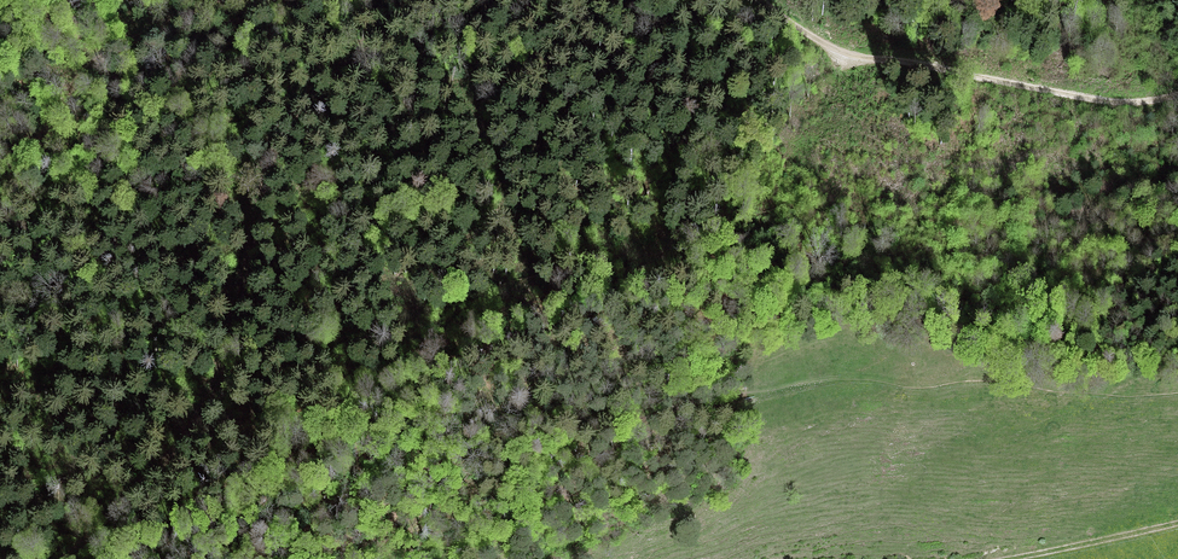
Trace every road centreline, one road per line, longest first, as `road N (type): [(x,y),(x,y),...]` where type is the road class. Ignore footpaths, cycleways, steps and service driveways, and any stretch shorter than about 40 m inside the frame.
road 1 (track): [(66,558),(177,446),(210,398),(267,173),(285,129),(311,96),(425,0)]
road 2 (track): [(1177,94),(1113,100),(859,60),(766,0)]
road 3 (track): [(0,206),(92,60)]
road 4 (track): [(1177,523),(1014,558)]
road 5 (track): [(232,0),(92,60)]

